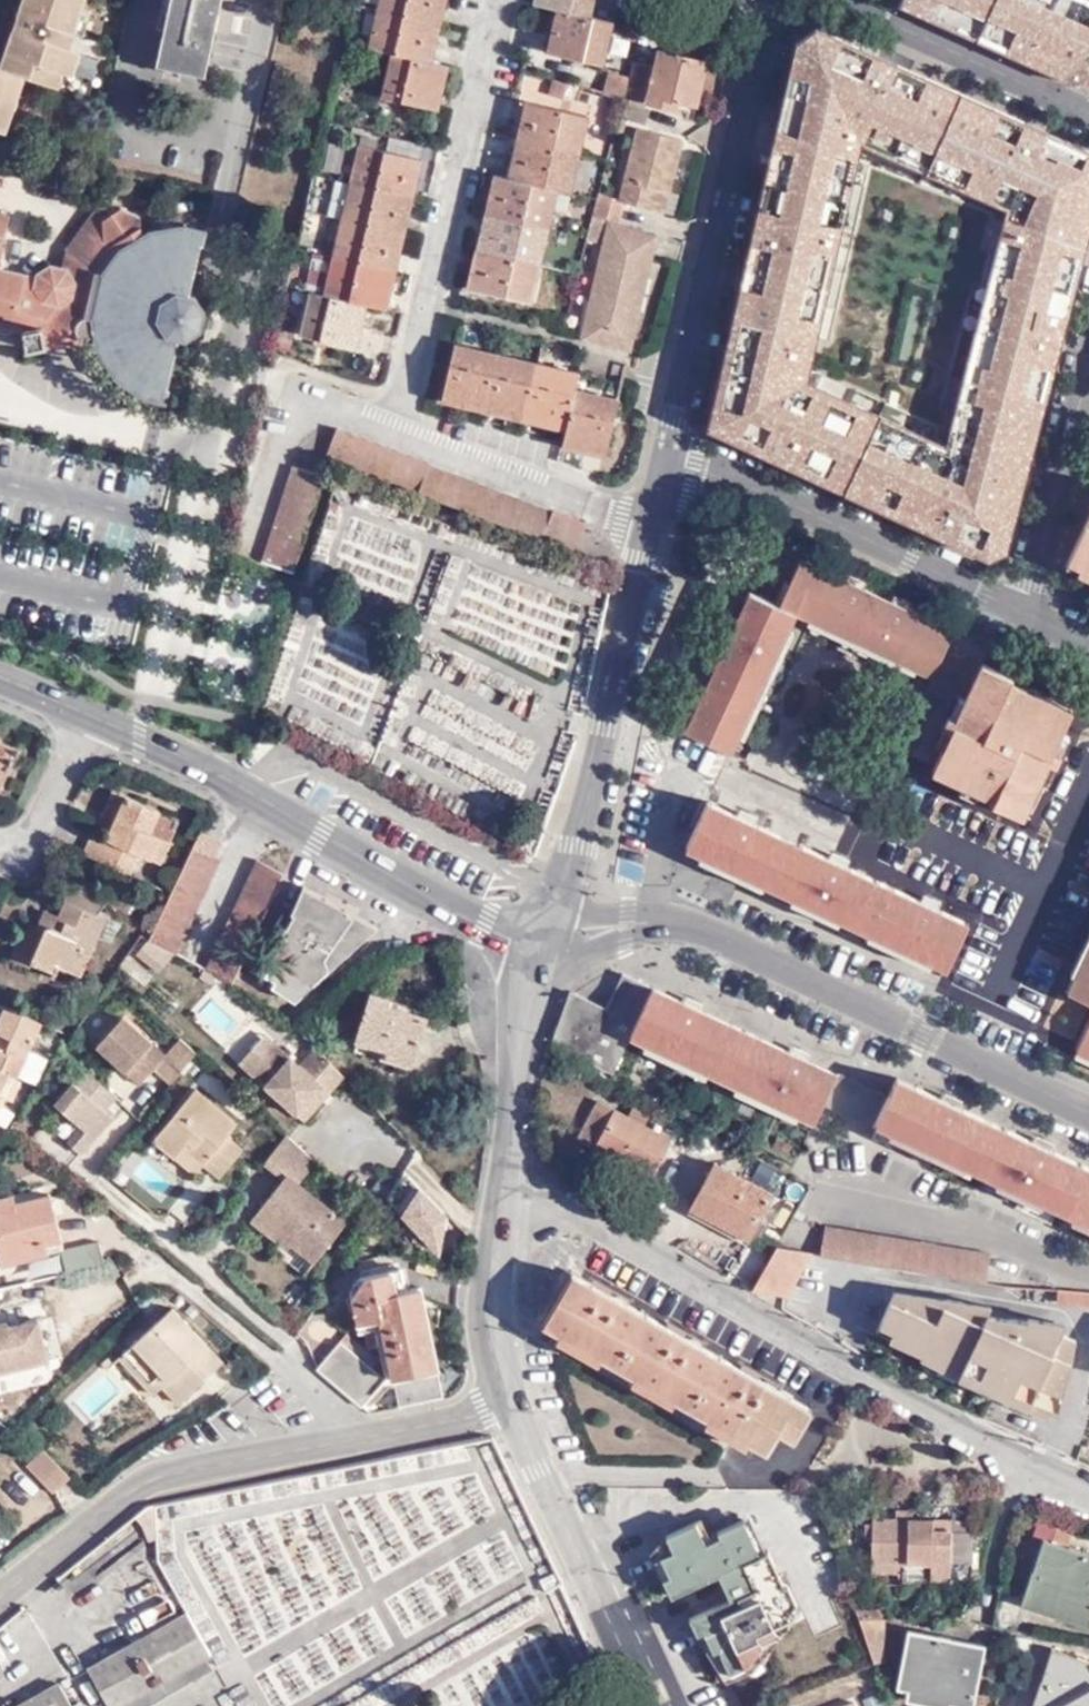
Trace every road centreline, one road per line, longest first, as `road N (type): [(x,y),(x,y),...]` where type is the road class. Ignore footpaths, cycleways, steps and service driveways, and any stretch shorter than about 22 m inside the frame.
road 1 (residential): [(503,1200),(1088,1487)]
road 2 (unclassified): [(0,672),(219,772),(538,950)]
road 3 (residential): [(513,1407),(158,1471),(0,1604)]
road 4 (residential): [(631,923),(716,932),(1088,1113)]
road 5 (tertiary): [(667,453),(578,845),(555,906)]
road 6 (tertiary): [(774,0),(667,453)]
road 7 (residential): [(1017,606),(667,453)]
road 8 (tertiary): [(513,1407),(648,1705)]
road 9 (residential): [(1088,115),(815,0)]
road 10 (residential): [(1088,362),(1017,606)]
road 11 (tertiary): [(503,1200),(491,1306),(513,1407)]
road 12 (tertiary): [(532,992),(503,1200)]
road 13 (residential): [(532,992),(631,923)]

